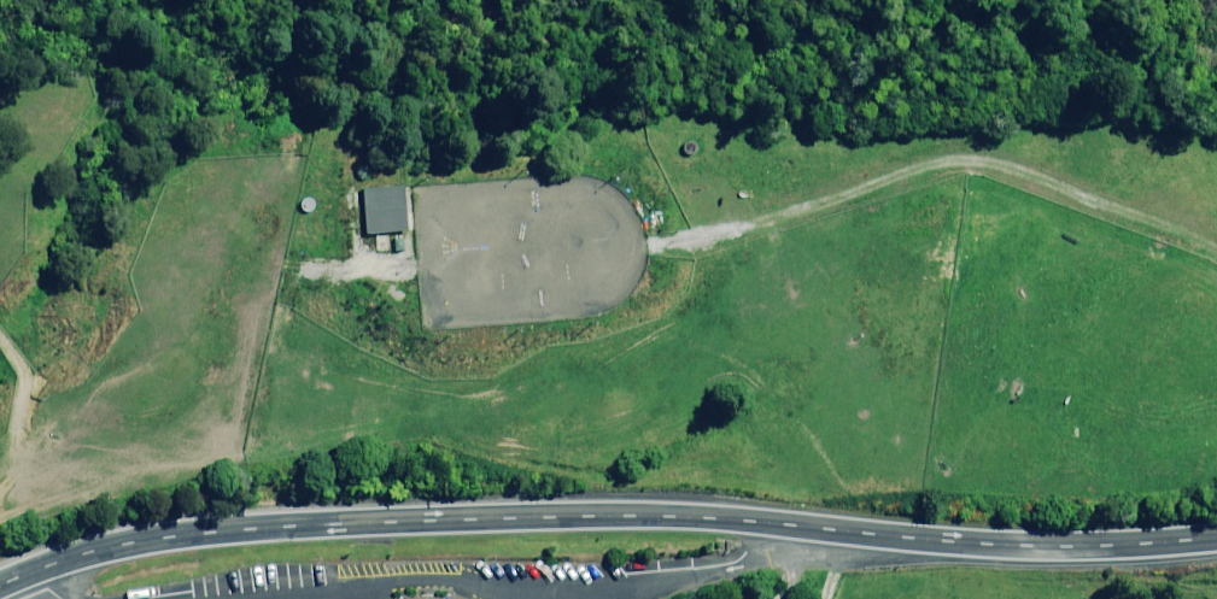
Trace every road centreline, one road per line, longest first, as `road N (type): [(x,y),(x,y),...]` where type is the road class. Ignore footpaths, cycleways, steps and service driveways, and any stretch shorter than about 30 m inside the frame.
road 1 (unclassified): [(368,572),(707,580),(829,533)]
road 2 (primary): [(366,524),(629,521),(829,533)]
road 3 (primary): [(829,533),(1115,552),(1216,544)]
road 4 (primary): [(39,573),(147,541),(366,524)]

